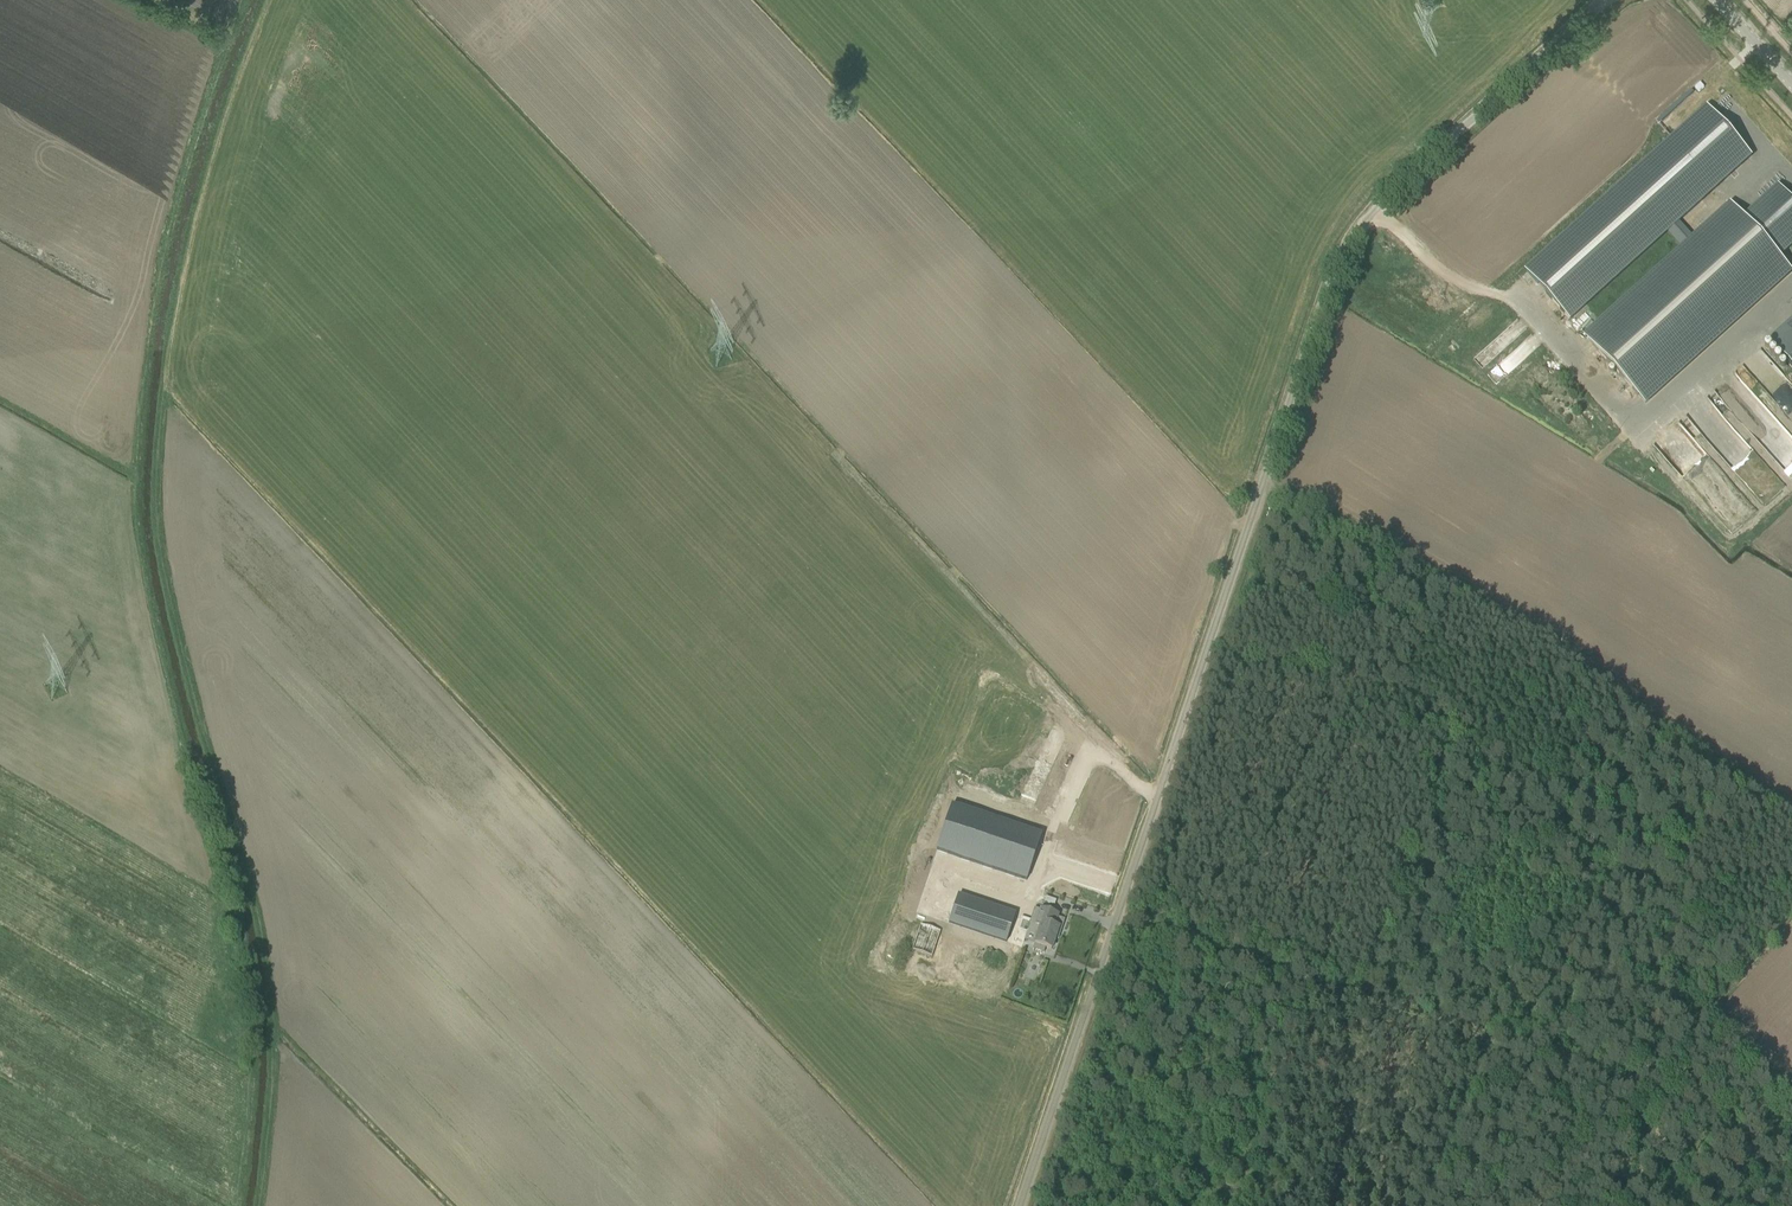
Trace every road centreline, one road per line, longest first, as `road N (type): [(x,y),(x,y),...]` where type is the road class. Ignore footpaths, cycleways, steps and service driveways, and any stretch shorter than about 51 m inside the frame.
road 1 (residential): [(1020,1205),(1326,294),(1374,209),(1603,0)]
road 2 (track): [(1118,913),(1399,1009)]

